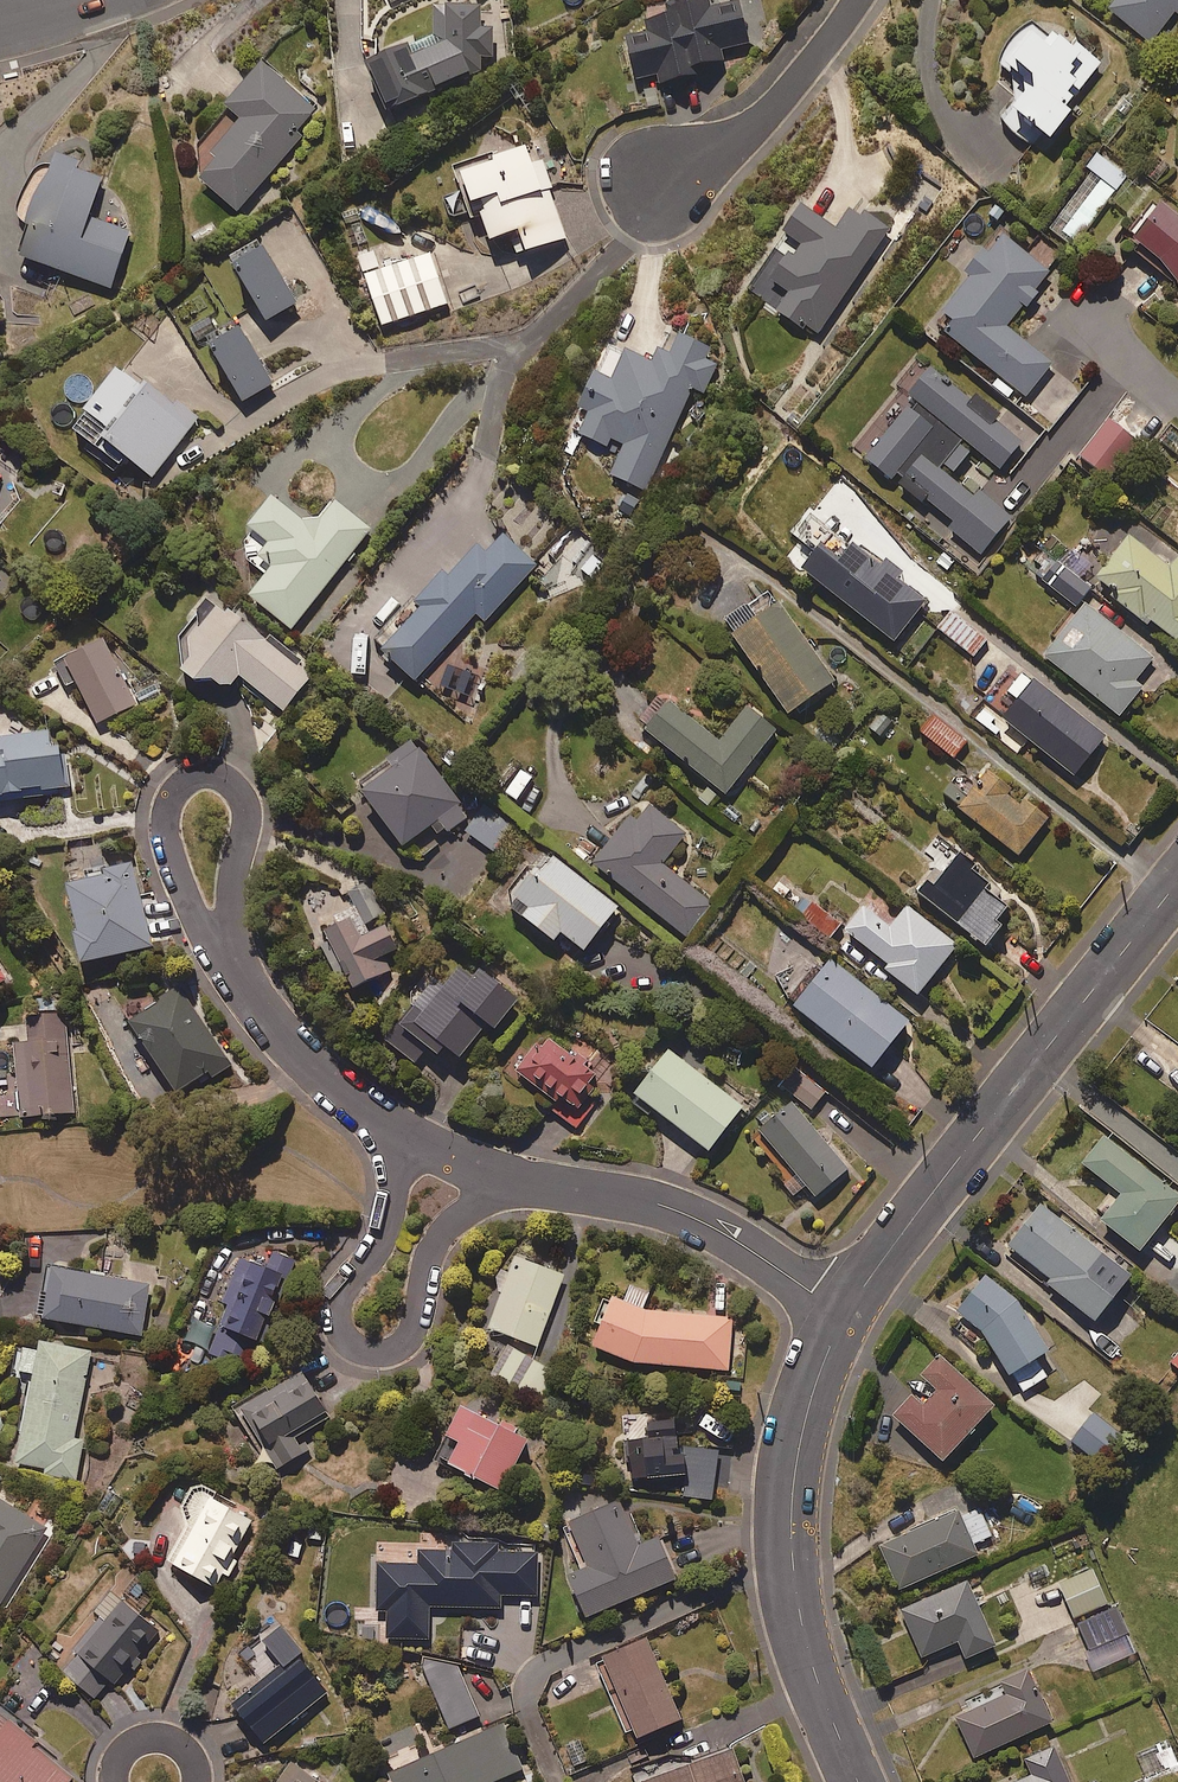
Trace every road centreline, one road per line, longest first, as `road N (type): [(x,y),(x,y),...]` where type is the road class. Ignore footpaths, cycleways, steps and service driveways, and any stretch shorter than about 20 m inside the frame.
road 1 (secondary): [(849,1313),(934,1190),(1177,882)]
road 2 (secondary): [(858,1781),(801,1620),(791,1514),(804,1420),(849,1313)]
road 3 (residential): [(507,1184),(444,1234),(412,1338),(382,1352),(349,1346),(336,1321),(341,1290),(376,1249),(401,1140)]
road 4 (residential): [(849,1313),(678,1210),(507,1184)]
road 5 (residential): [(215,940),(185,894),(166,845),(167,808),(182,785),(208,772),(233,784),(249,811),(233,897)]
road 6 (residential): [(401,1140),(281,1033),(215,940)]
road 7 (residential): [(857,0),(758,123),(709,158),(664,175)]
road 8 (residential): [(111,1781),(132,1745),(161,1738),(186,1751),(198,1781)]

